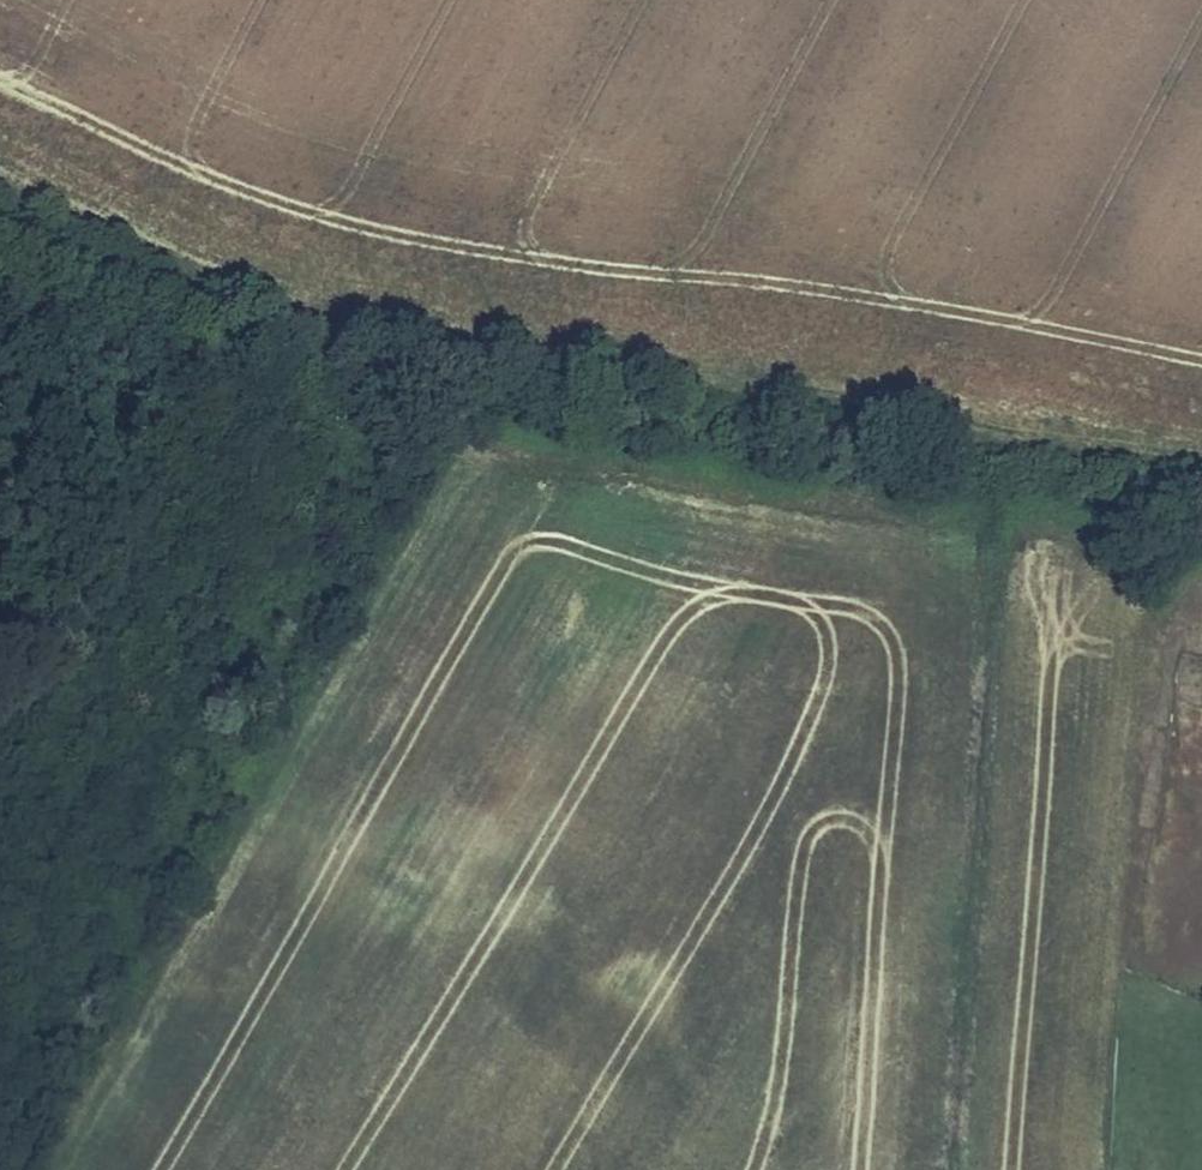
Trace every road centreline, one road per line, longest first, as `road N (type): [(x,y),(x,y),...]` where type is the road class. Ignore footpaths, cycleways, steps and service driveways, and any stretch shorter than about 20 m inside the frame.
road 1 (track): [(0,182),(129,250),(288,305),(705,387),(804,388),(1201,465)]

